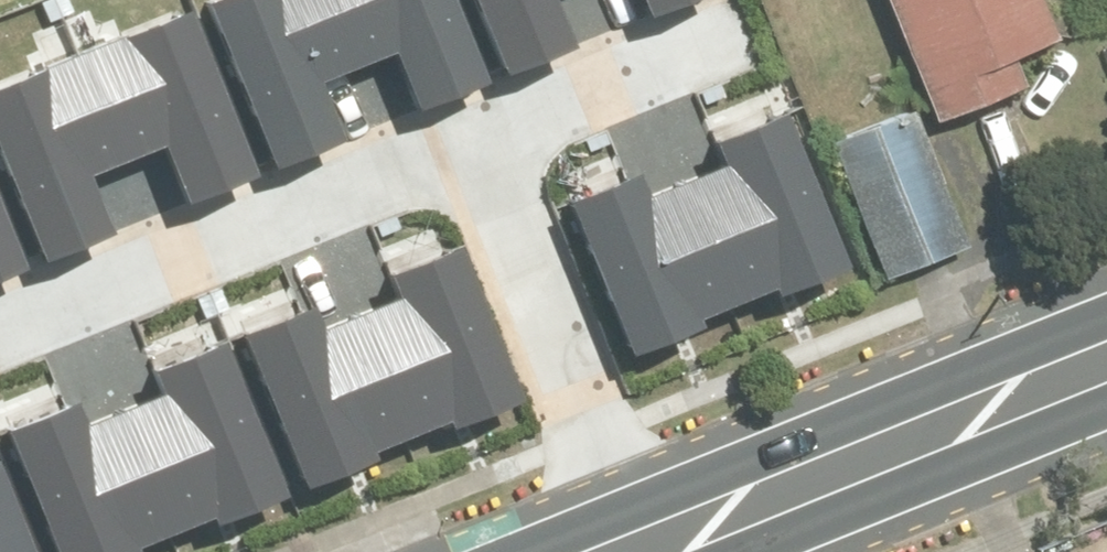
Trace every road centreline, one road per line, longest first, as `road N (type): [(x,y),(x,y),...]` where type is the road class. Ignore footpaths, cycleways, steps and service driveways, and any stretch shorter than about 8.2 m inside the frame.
road 1 (residential): [(465,149),(0,338)]
road 2 (secondary): [(1106,364),(644,551)]
road 3 (residential): [(631,551),(591,438),(465,149)]
road 4 (residential): [(465,149),(707,50)]

